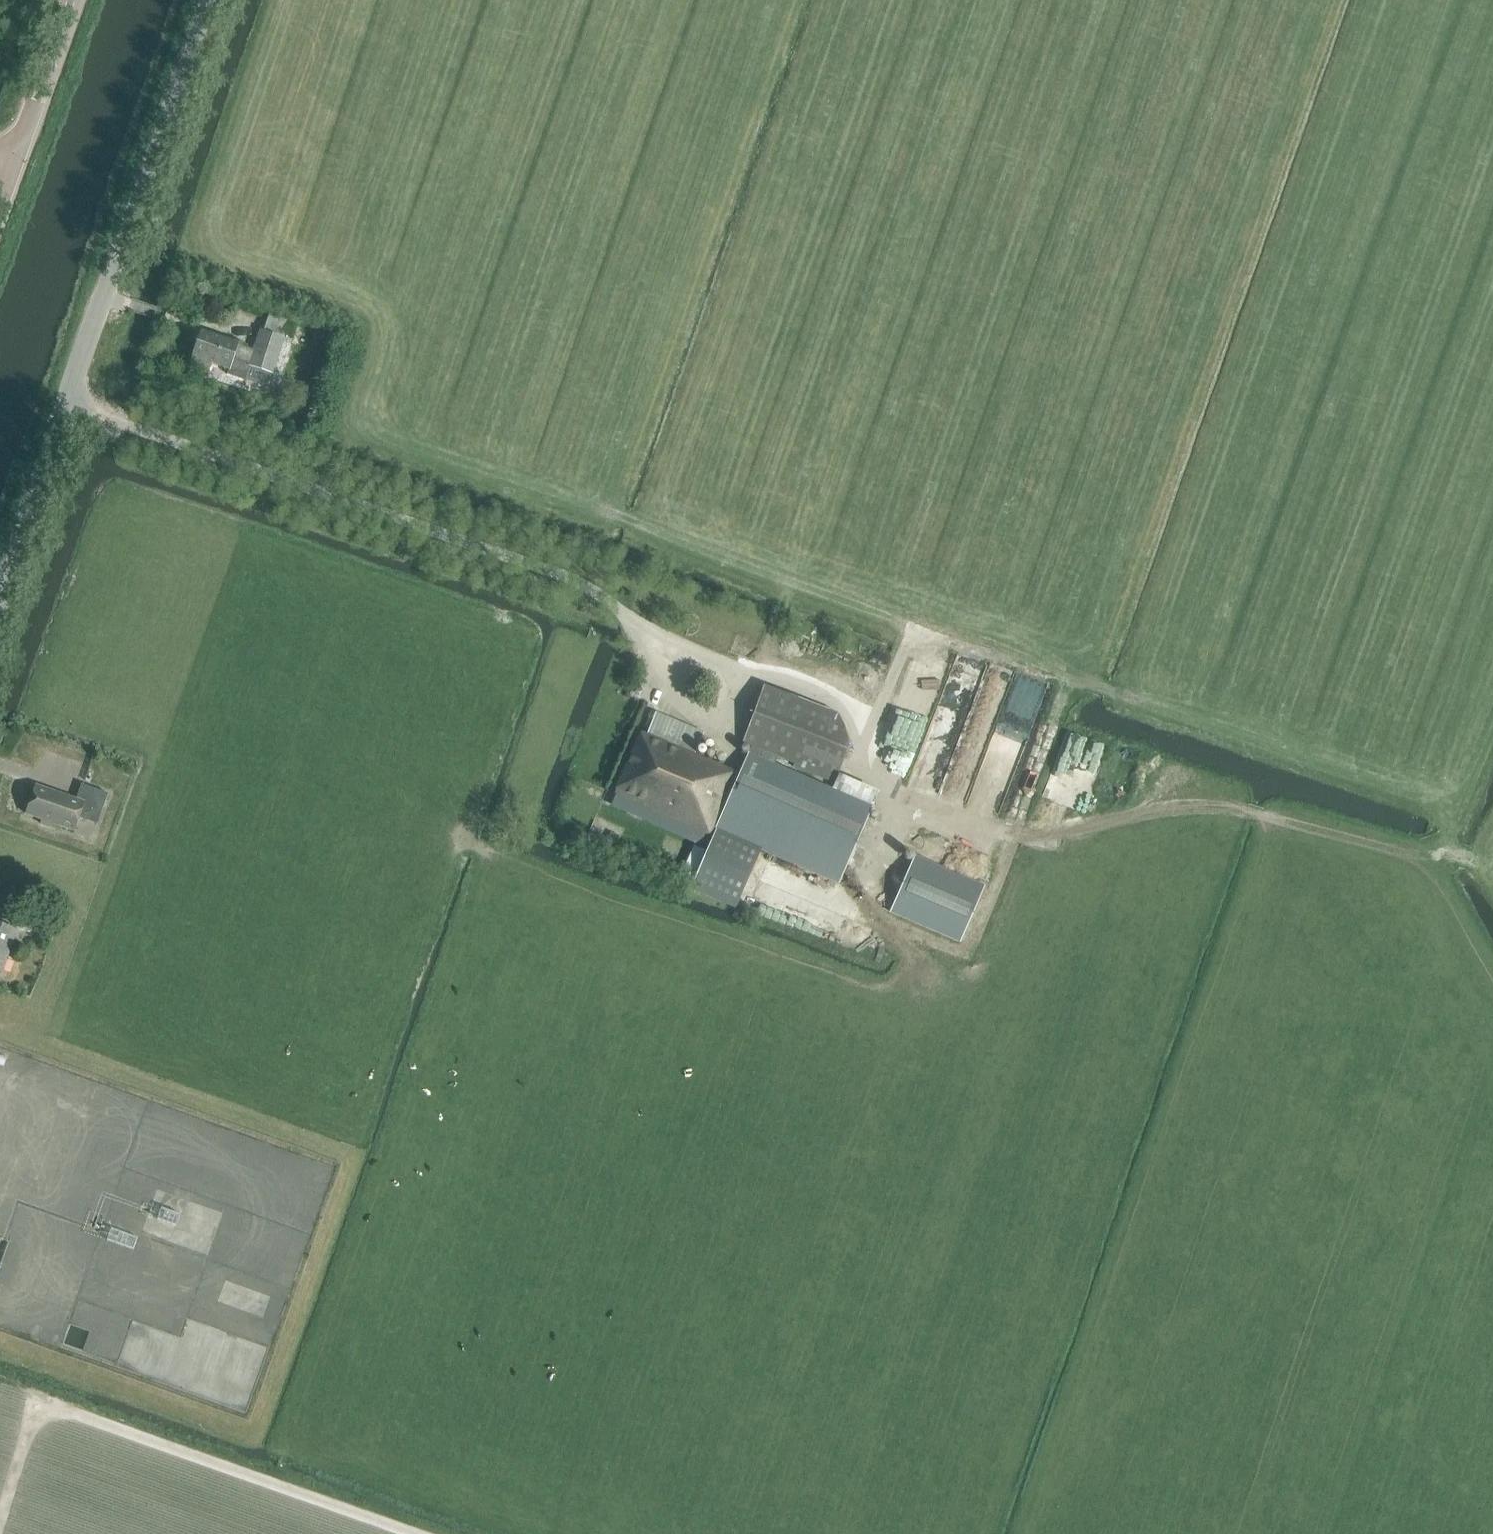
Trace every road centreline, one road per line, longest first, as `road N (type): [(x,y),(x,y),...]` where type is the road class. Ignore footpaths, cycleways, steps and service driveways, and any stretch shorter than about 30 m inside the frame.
road 1 (unclassified): [(0,606),(213,0)]
road 2 (track): [(419,1533),(42,1401),(0,1529)]
road 3 (tertiary): [(20,164),(77,0)]

